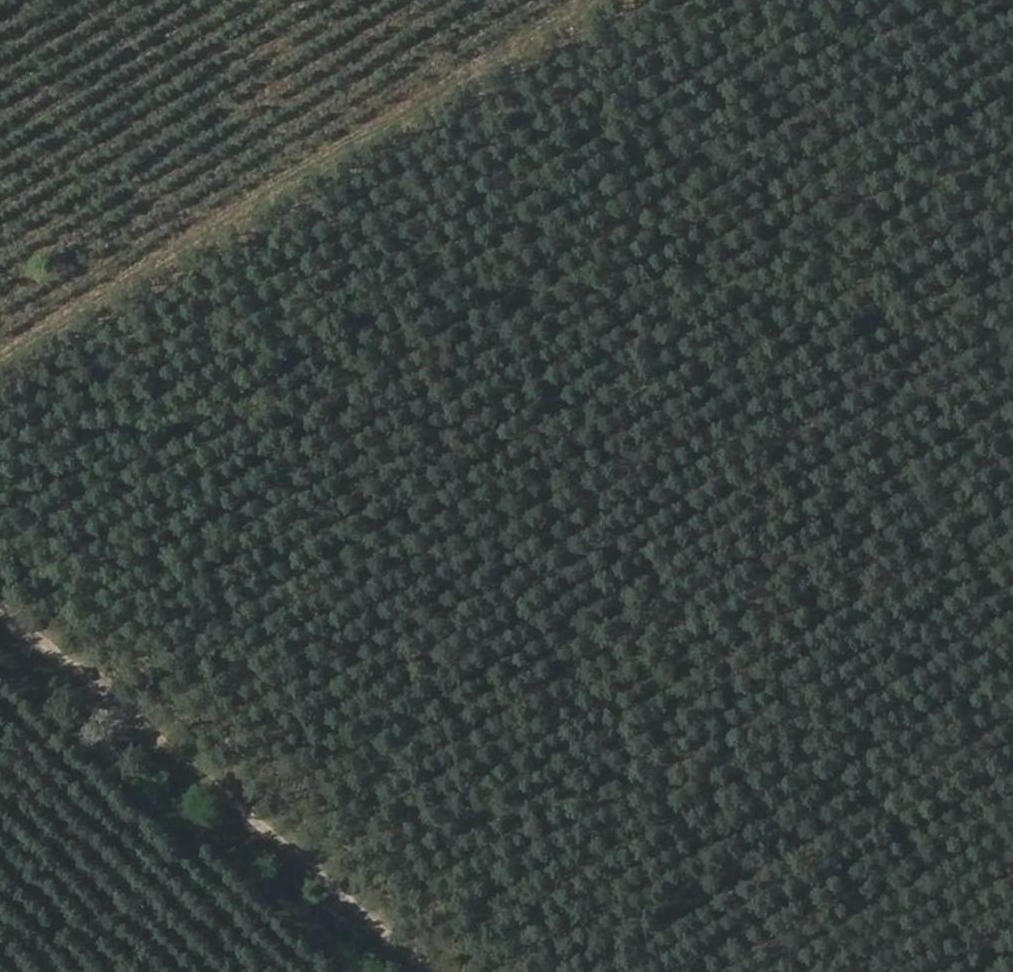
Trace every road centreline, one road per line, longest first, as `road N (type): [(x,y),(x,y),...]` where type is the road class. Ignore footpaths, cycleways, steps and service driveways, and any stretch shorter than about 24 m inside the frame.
road 1 (track): [(0,609),(426,971)]

